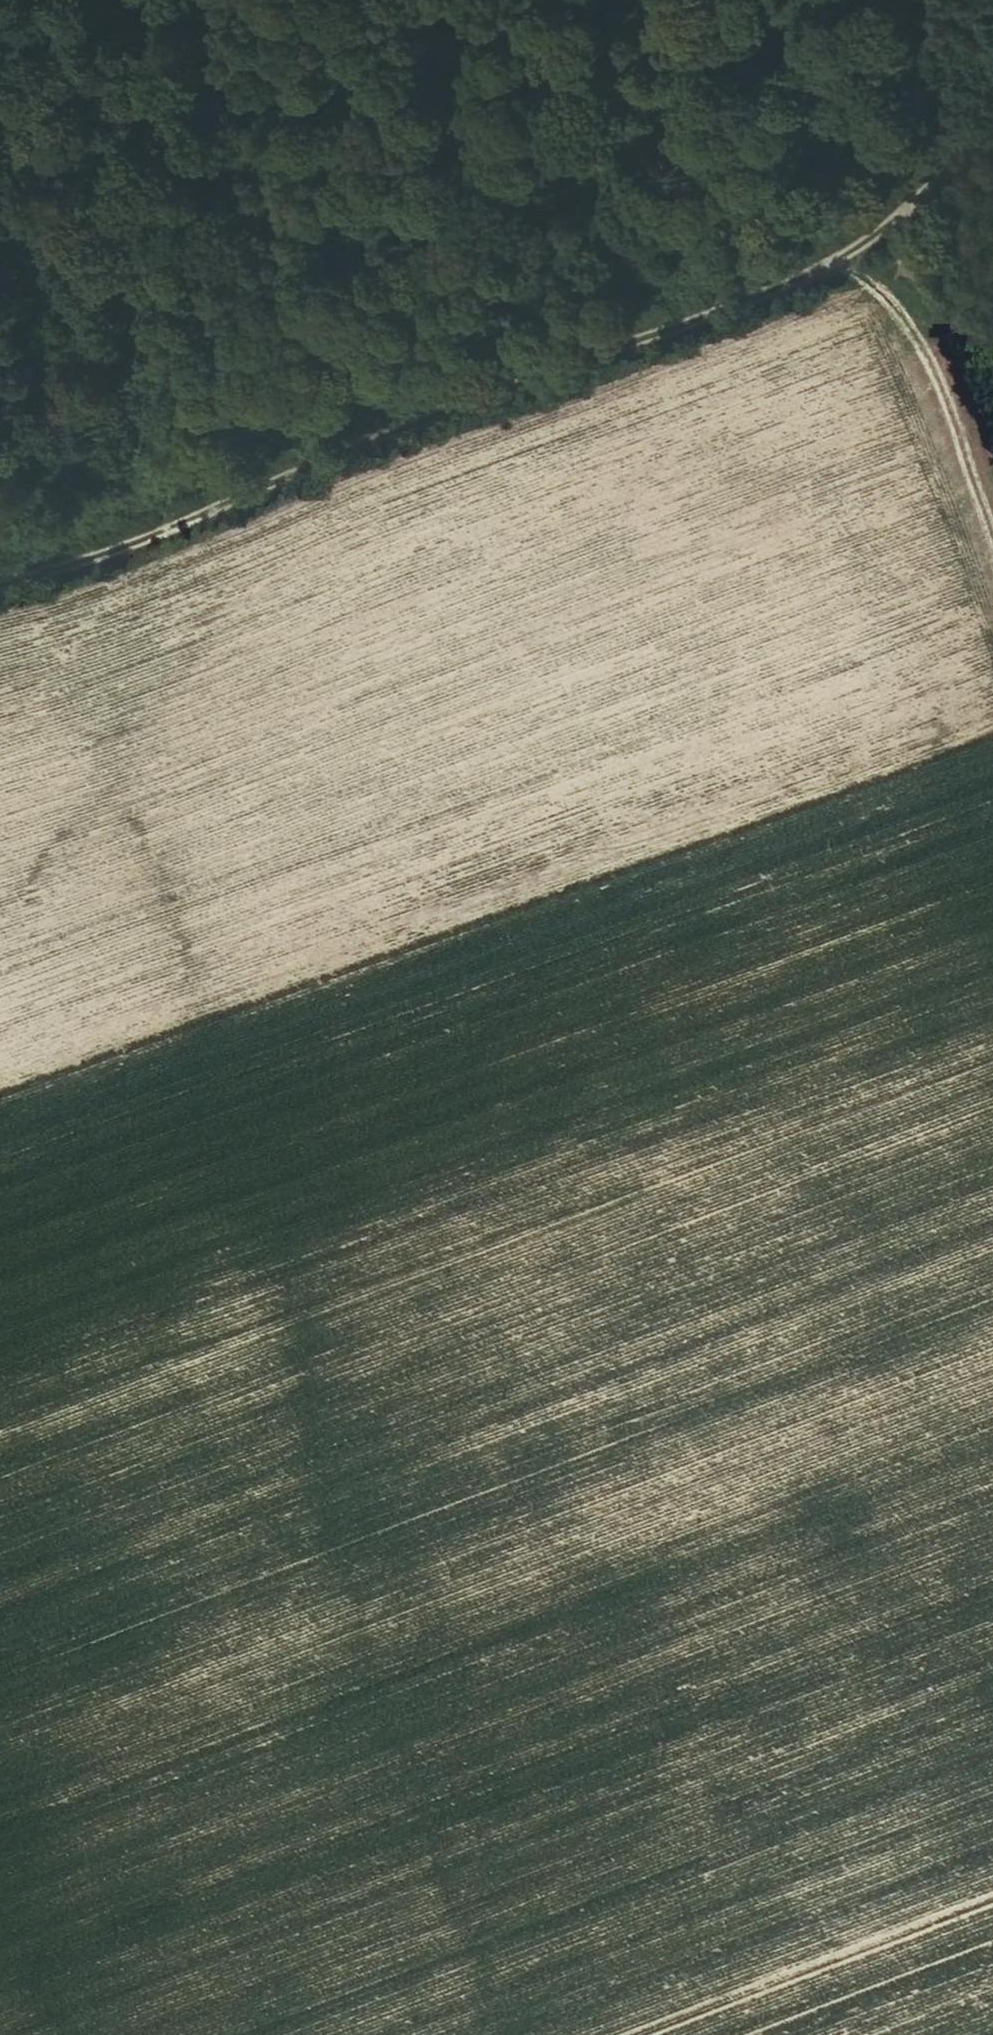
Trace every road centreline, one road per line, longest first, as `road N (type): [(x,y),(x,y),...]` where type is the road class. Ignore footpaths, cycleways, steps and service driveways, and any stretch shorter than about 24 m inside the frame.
road 1 (track): [(992,127),(842,254),(214,501),(95,559),(0,585)]
road 2 (track): [(686,0),(712,27),(933,180)]
road 3 (track): [(962,156),(932,105),(858,40),(850,0)]

